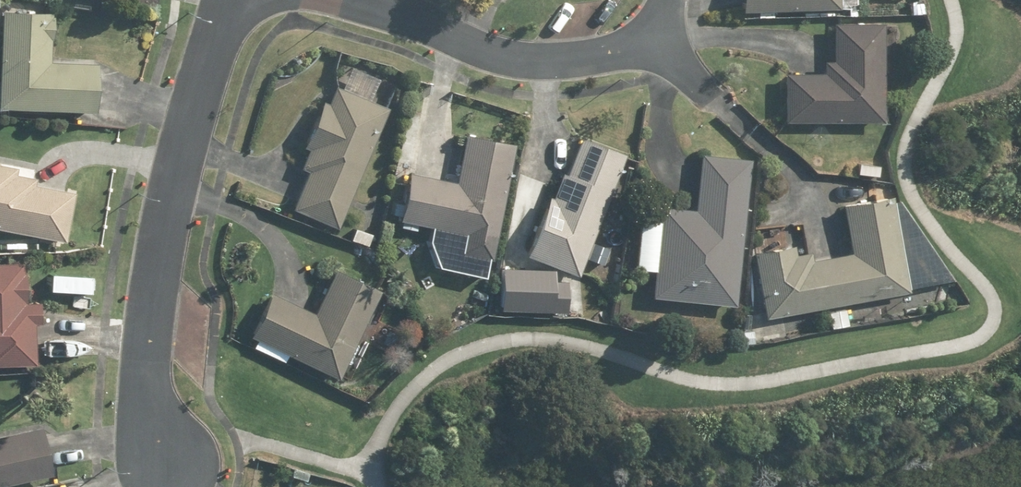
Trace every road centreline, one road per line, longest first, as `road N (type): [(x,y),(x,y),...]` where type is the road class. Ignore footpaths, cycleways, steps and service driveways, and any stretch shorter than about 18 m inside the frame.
road 1 (residential): [(229,0),(175,189),(150,336),(147,407),(166,483)]
road 2 (residential): [(366,0),(531,57),(602,54),(646,29)]

